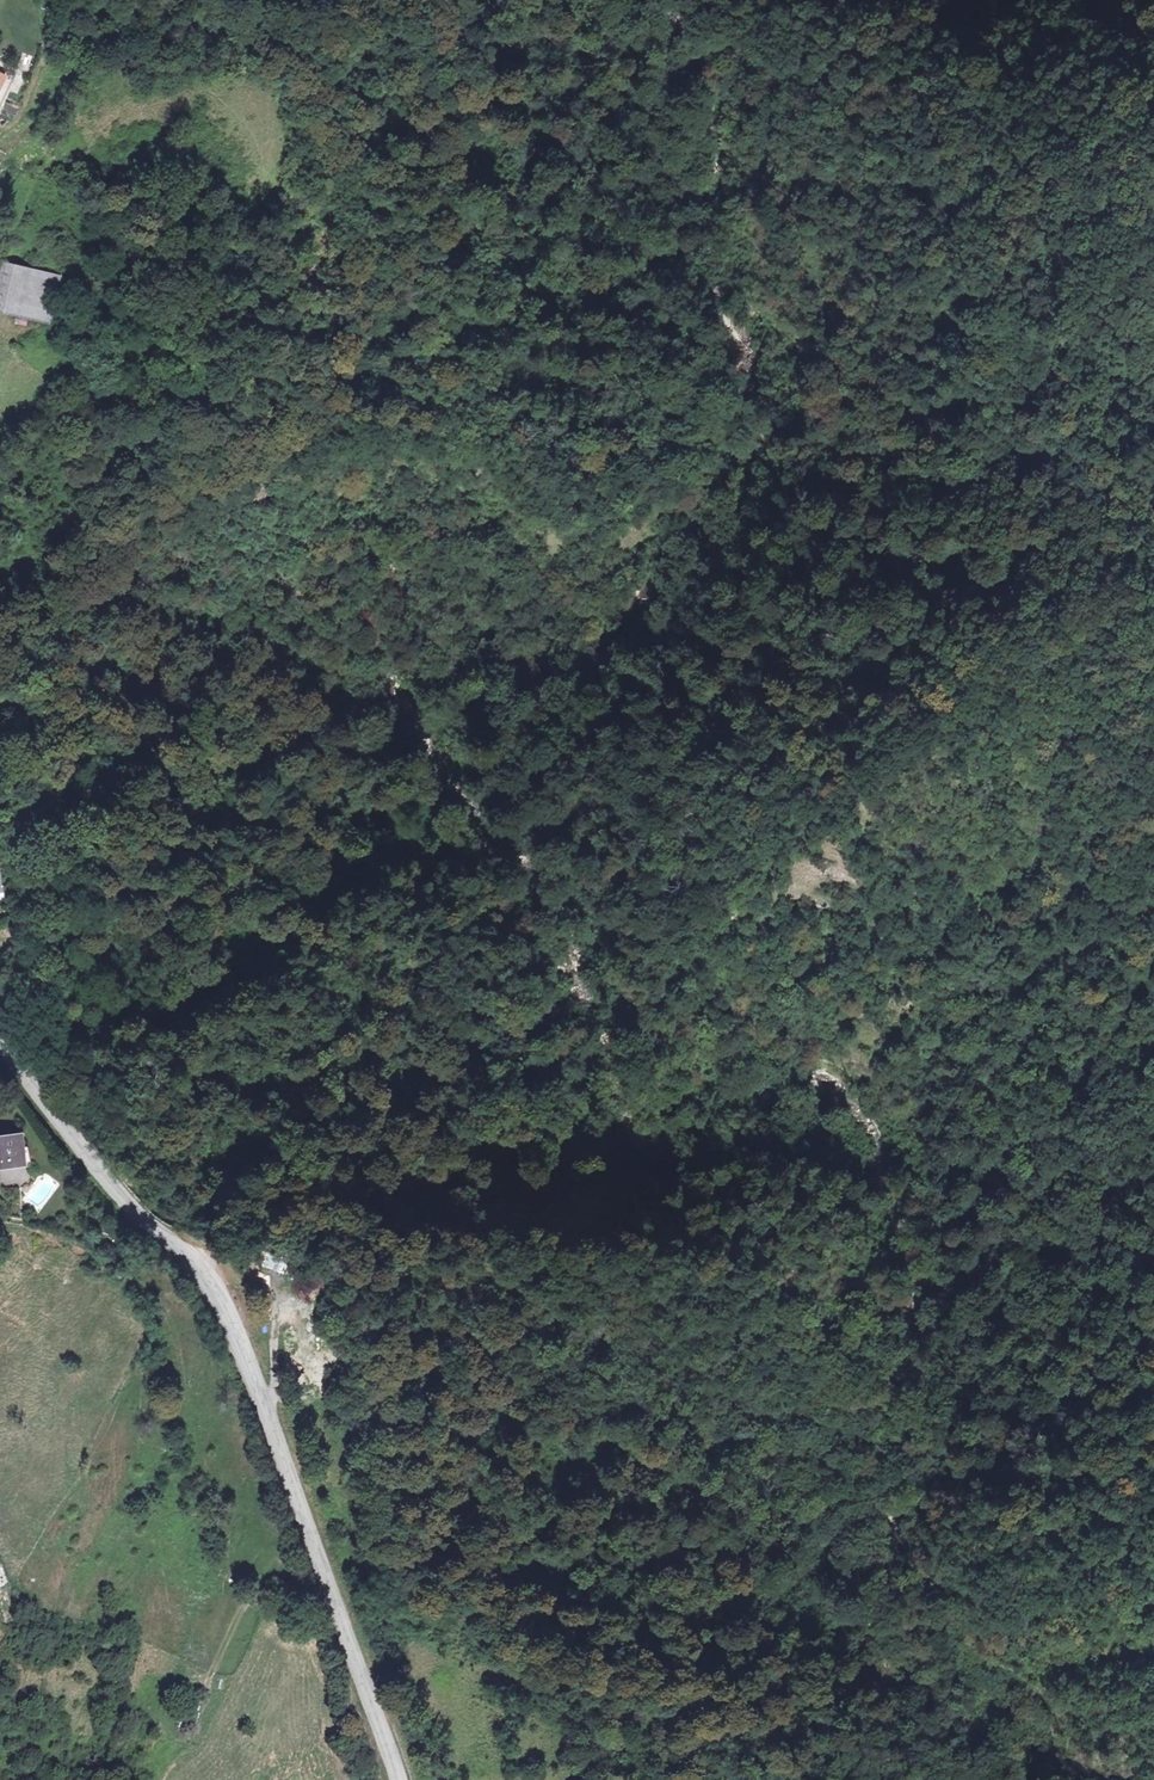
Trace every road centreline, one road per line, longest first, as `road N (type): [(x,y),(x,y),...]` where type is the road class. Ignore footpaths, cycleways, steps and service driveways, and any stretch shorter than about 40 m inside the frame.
road 1 (tertiary): [(403,1779),(232,1315),(195,1259),(113,1185),(0,1040)]

